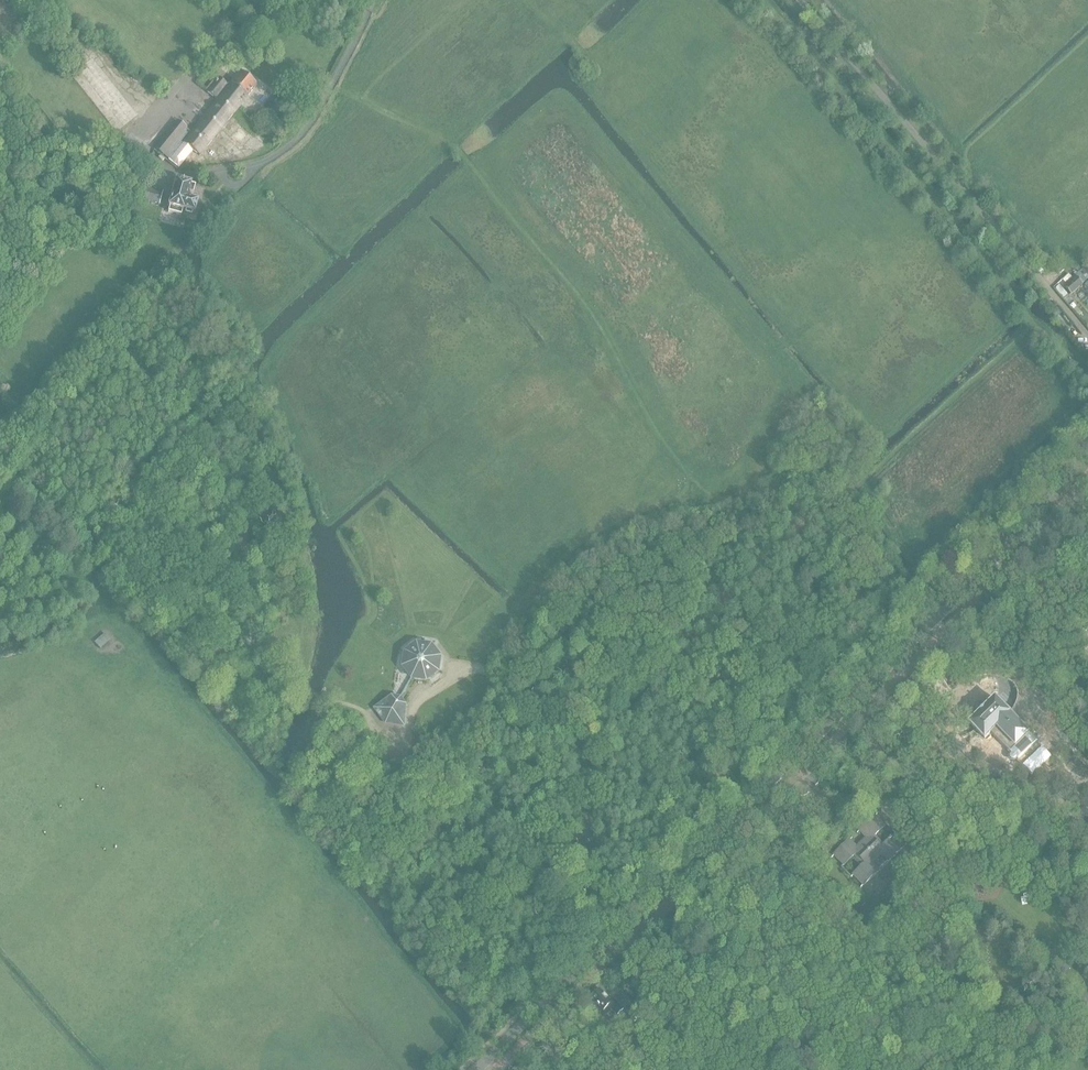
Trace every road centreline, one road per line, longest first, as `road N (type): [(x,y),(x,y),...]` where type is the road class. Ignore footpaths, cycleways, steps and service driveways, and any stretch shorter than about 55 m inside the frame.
road 1 (track): [(465,0),(361,97),(456,149),(588,303),(695,497),(748,492),(776,439),(846,497),(1037,325)]
road 2 (residential): [(1087,450),(1011,542),(476,1069)]
road 3 (track): [(765,0),(1037,325)]
road 4 (track): [(936,201),(974,166),(980,144),(1087,43)]
road 5 (track): [(695,497),(609,521),(518,604)]

